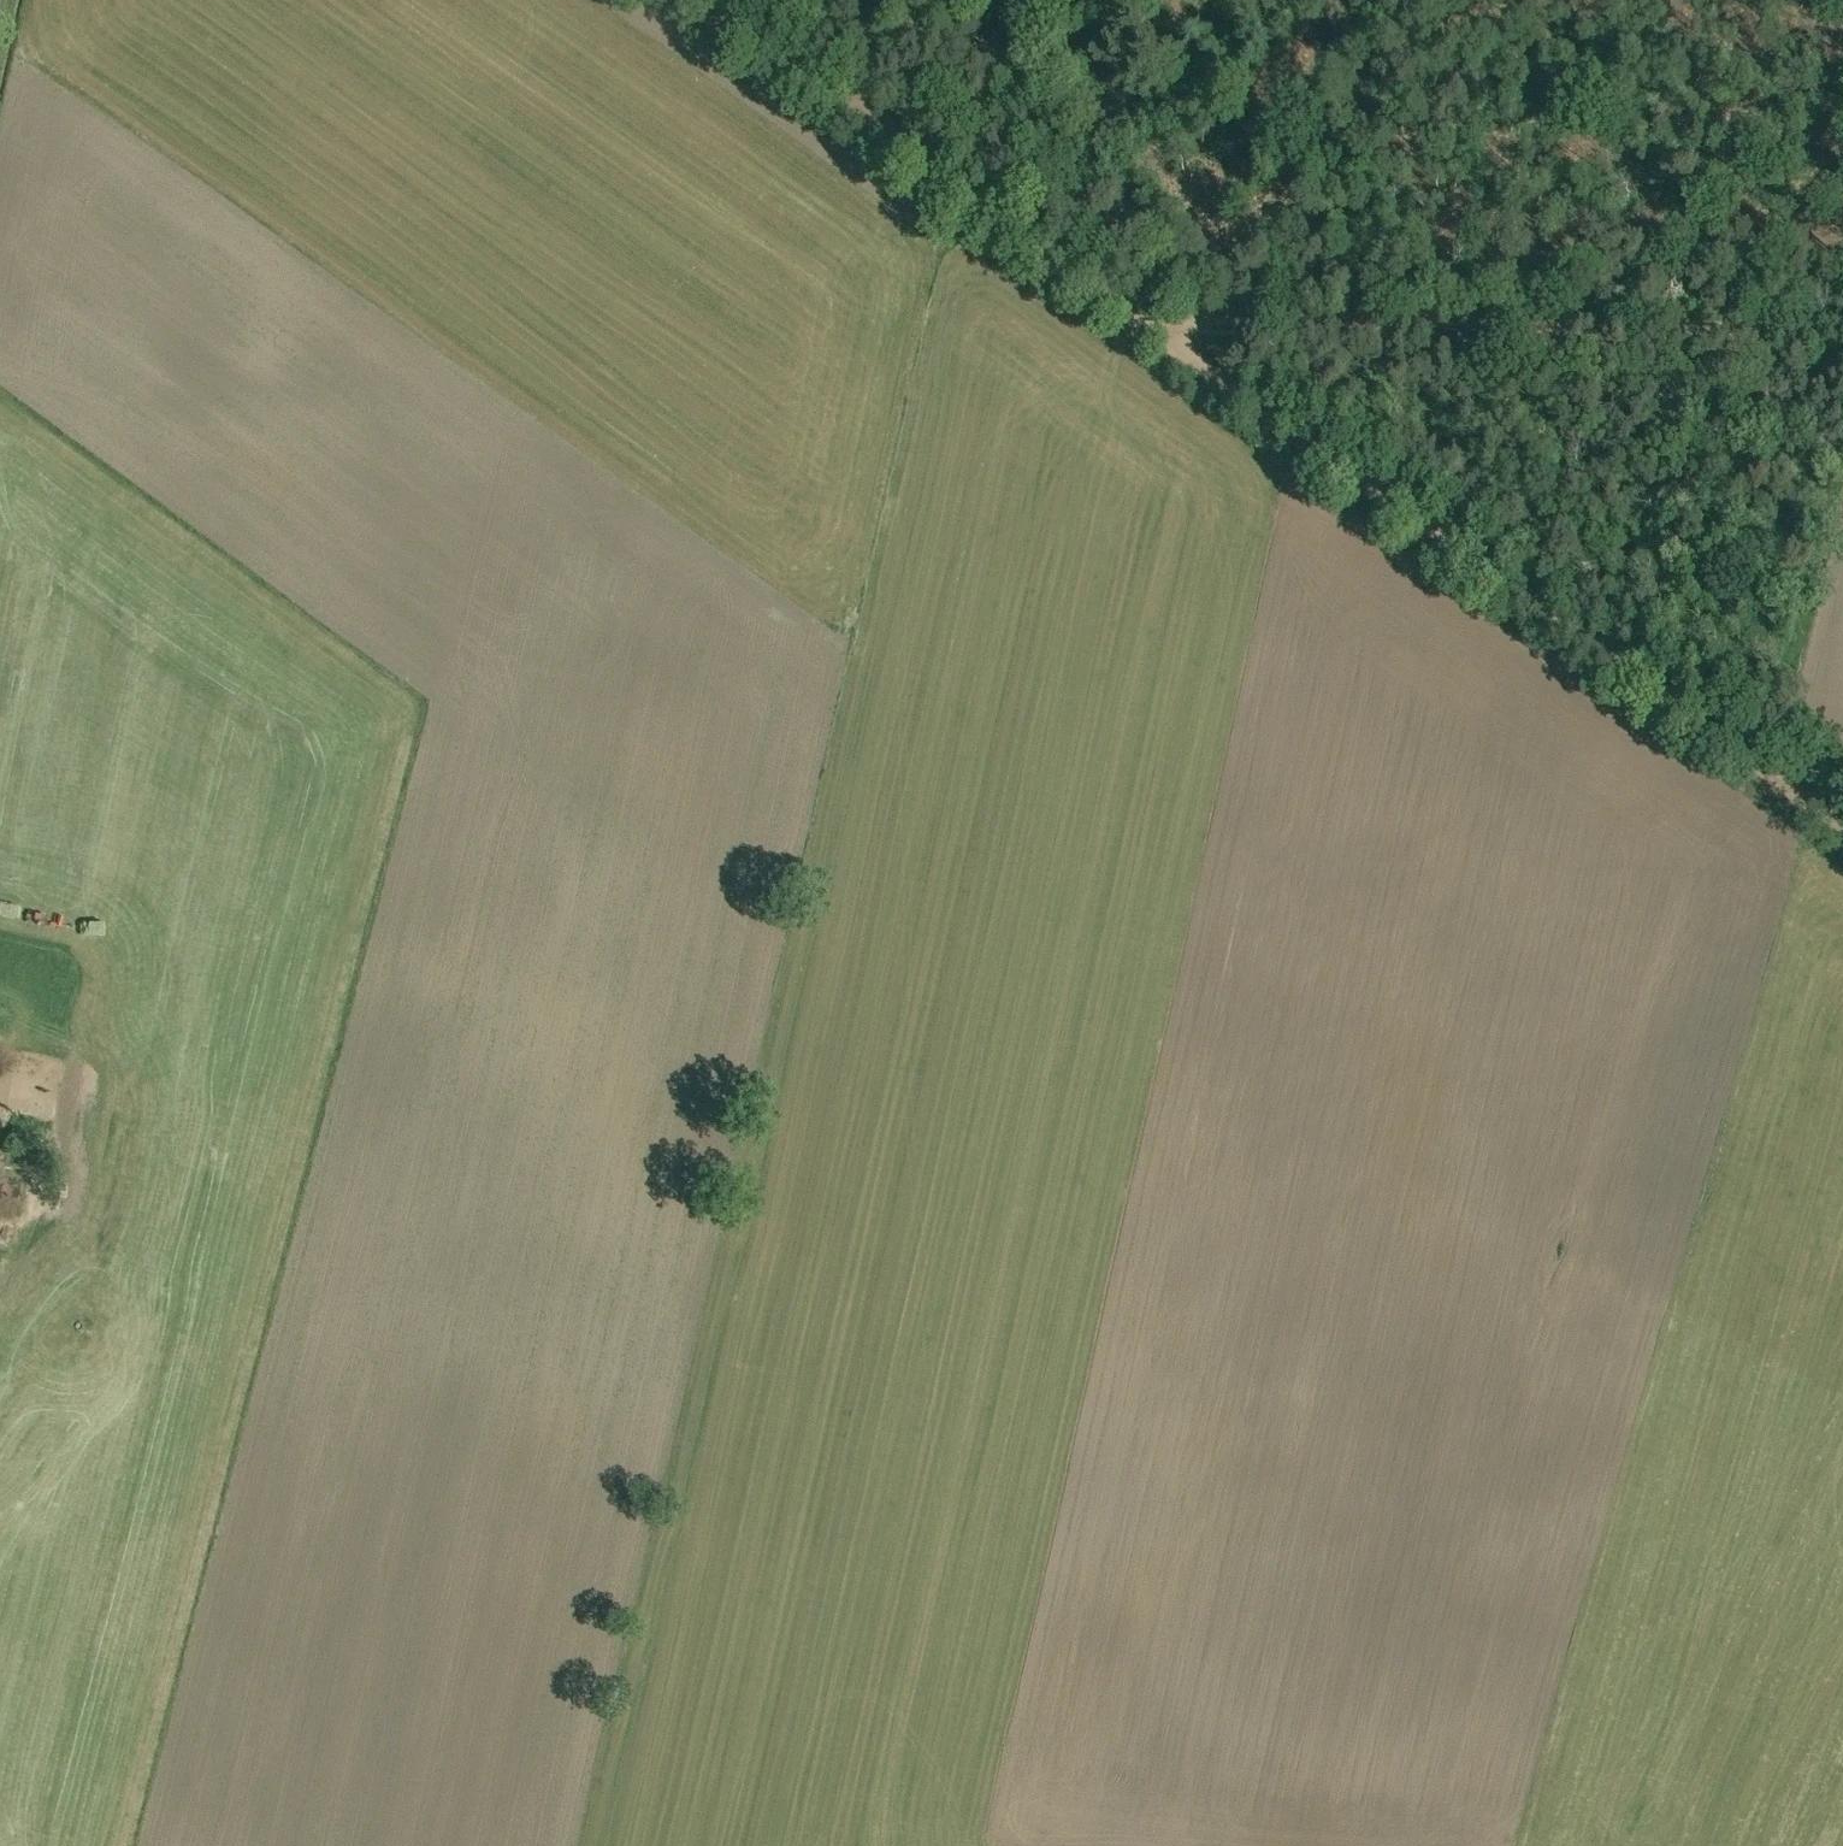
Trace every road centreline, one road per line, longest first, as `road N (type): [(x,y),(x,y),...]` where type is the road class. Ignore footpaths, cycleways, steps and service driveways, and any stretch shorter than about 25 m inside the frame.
road 1 (track): [(1150,329),(1842,822)]
road 2 (track): [(1177,321),(1247,315),(1842,330)]
road 3 (track): [(693,0),(1150,329)]

